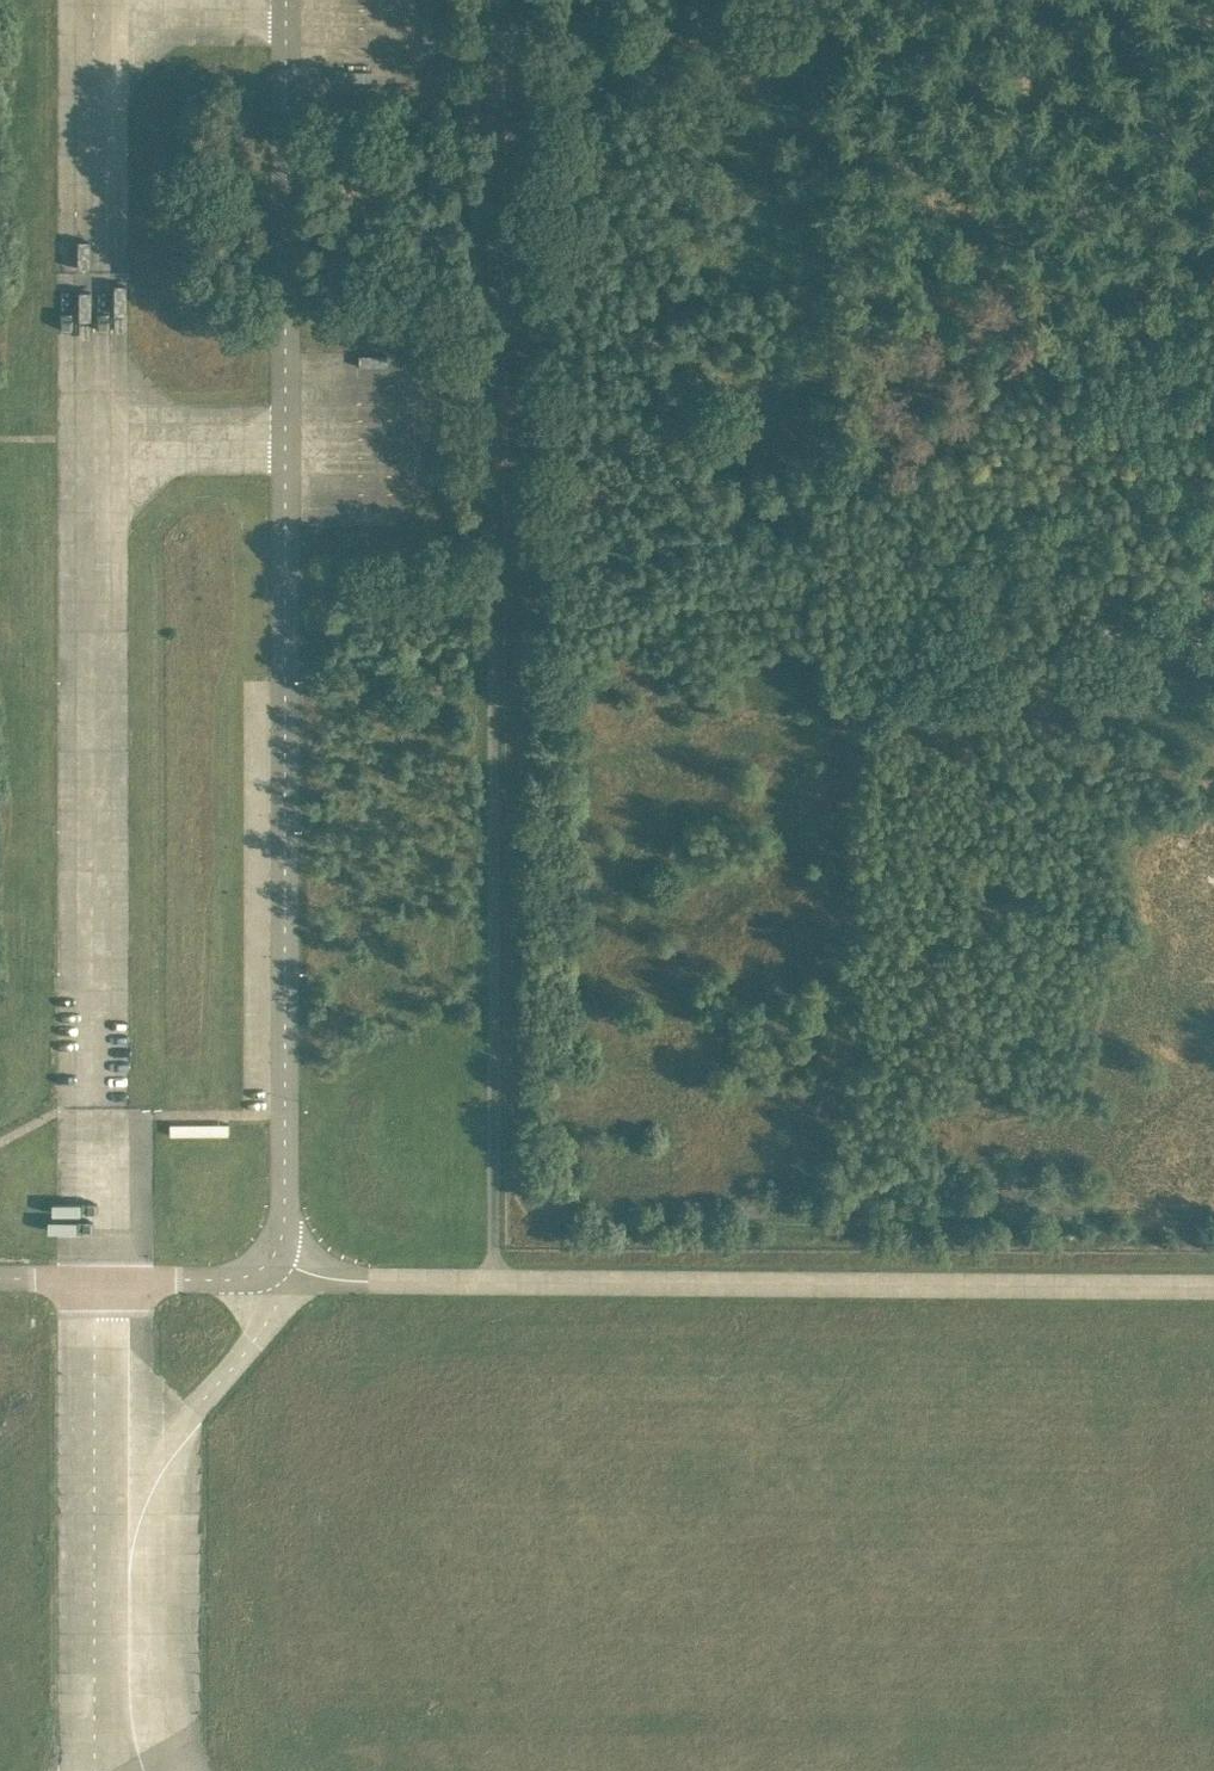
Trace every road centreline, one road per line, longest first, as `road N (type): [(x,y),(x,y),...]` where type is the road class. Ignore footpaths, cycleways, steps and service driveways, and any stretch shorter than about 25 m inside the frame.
road 1 (unclassified): [(273,1258),(284,1217),(286,0)]
road 2 (track): [(539,0),(542,1207)]
road 3 (unclassified): [(1213,1286),(372,1280),(273,1258)]
road 4 (unclassified): [(273,1258),(236,1277),(0,1278)]

